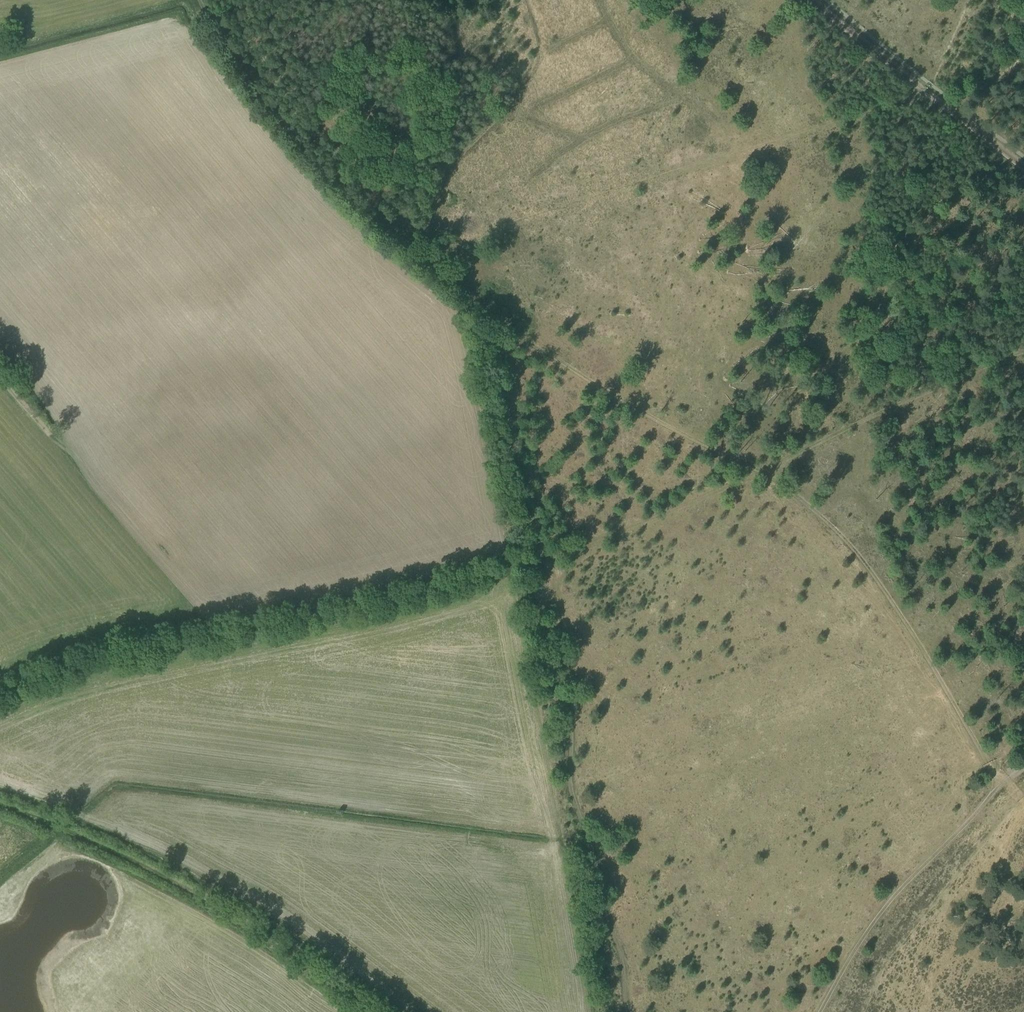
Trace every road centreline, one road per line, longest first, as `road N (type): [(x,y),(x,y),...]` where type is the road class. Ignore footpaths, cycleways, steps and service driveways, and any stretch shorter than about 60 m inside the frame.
road 1 (track): [(0,702),(147,651),(369,607),(525,564)]
road 2 (track): [(525,564),(546,675),(569,722),(567,785),(623,953),(627,1011)]
road 3 (track): [(0,808),(191,894),(366,1011)]
road 4 (track): [(1003,783),(820,512),(764,468)]
road 5 (track): [(433,257),(417,256),(274,129),(238,81),(198,0)]
road 6 (track): [(433,257),(444,223),(439,194),(452,162),(523,94),(539,60),(528,0)]
road 7 (track): [(823,1011),(919,872),(1003,783)]
road 8 (track): [(811,0),(1023,173)]
road 9 (track): [(488,315),(487,373),(525,564)]

